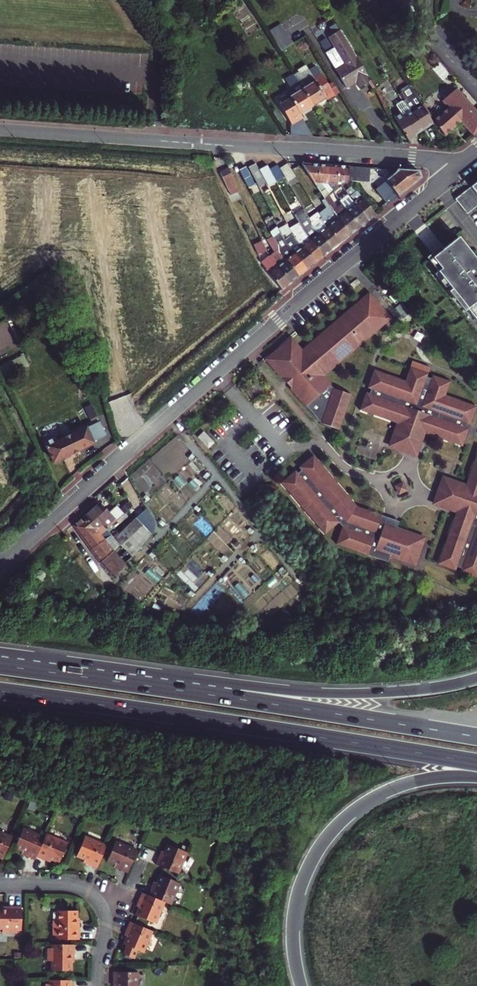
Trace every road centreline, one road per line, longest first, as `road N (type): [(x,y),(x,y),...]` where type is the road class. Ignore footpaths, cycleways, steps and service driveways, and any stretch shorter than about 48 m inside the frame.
road 1 (unclassified): [(453,172),(0,564)]
road 2 (trunk): [(476,737),(0,666)]
road 3 (trunk): [(0,691),(476,762)]
road 4 (motorway): [(476,678),(430,689),(320,694),(0,658)]
road 5 (unclassified): [(453,172),(431,161),(0,130)]
road 6 (motorway): [(301,985),(297,897),(328,834),(386,790),(476,778)]
road 7 (residential): [(0,885),(75,888),(98,906),(105,934),(95,985)]

